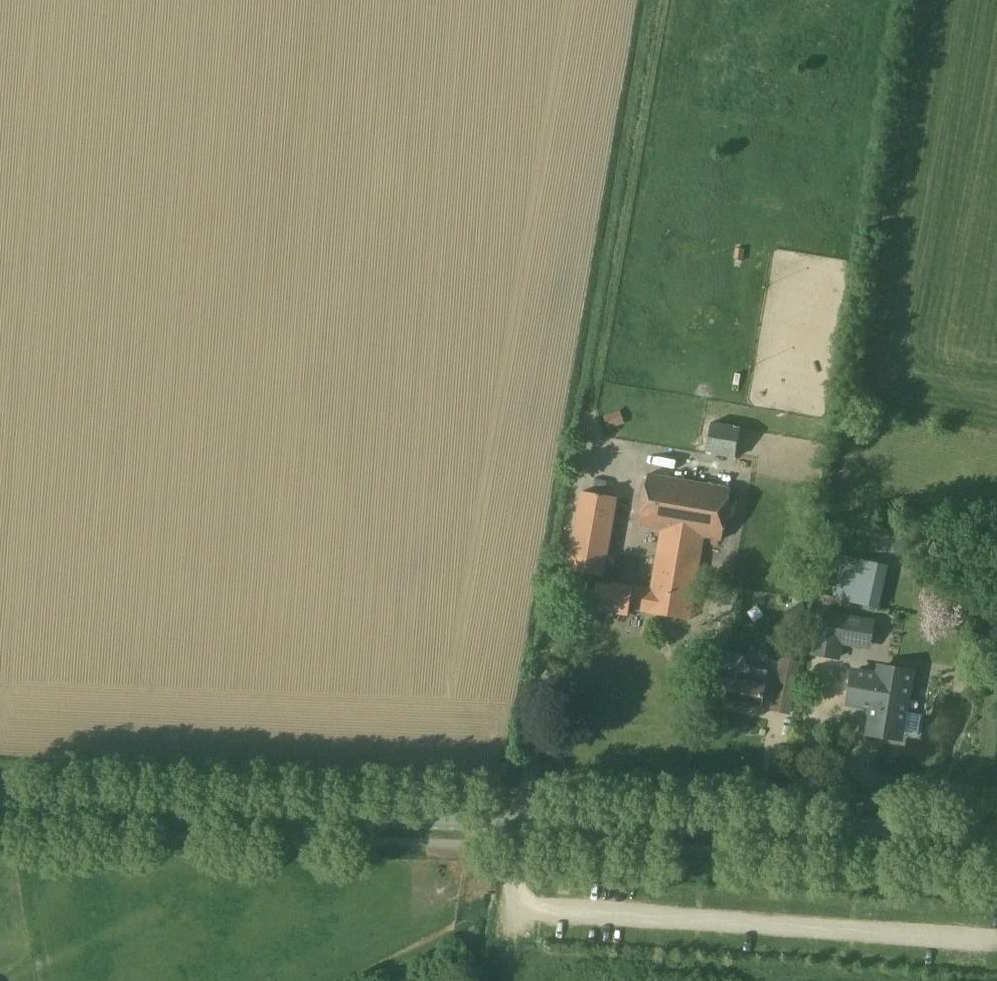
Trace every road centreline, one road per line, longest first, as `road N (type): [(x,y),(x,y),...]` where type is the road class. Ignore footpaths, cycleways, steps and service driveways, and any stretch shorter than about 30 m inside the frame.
road 1 (tertiary): [(0,802),(212,818),(524,817),(996,835)]

